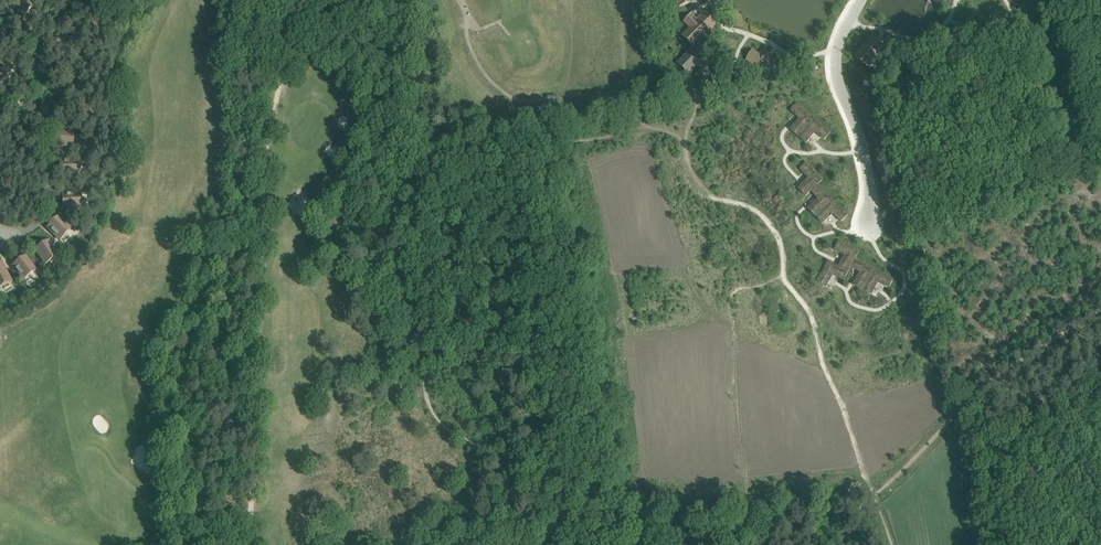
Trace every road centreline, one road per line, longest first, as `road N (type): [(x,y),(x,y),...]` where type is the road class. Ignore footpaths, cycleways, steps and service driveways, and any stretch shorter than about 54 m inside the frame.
road 1 (residential): [(4,239),(46,211),(37,51),(75,0)]
road 2 (residential): [(861,0),(841,38),(836,74),(865,153),(870,219)]

